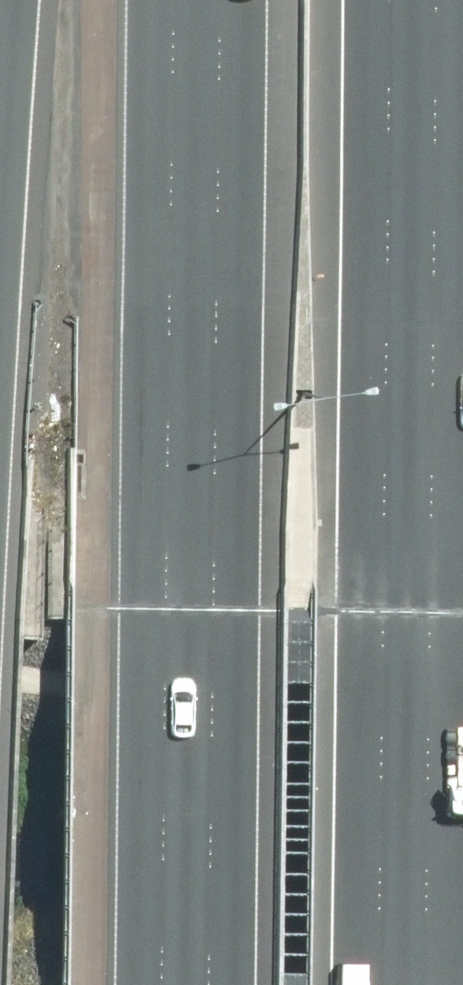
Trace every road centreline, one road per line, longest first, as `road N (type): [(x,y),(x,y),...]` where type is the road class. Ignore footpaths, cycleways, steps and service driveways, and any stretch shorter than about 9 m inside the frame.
road 1 (motorway): [(175,984),(188,0)]
road 2 (motorway): [(404,0),(391,984)]

